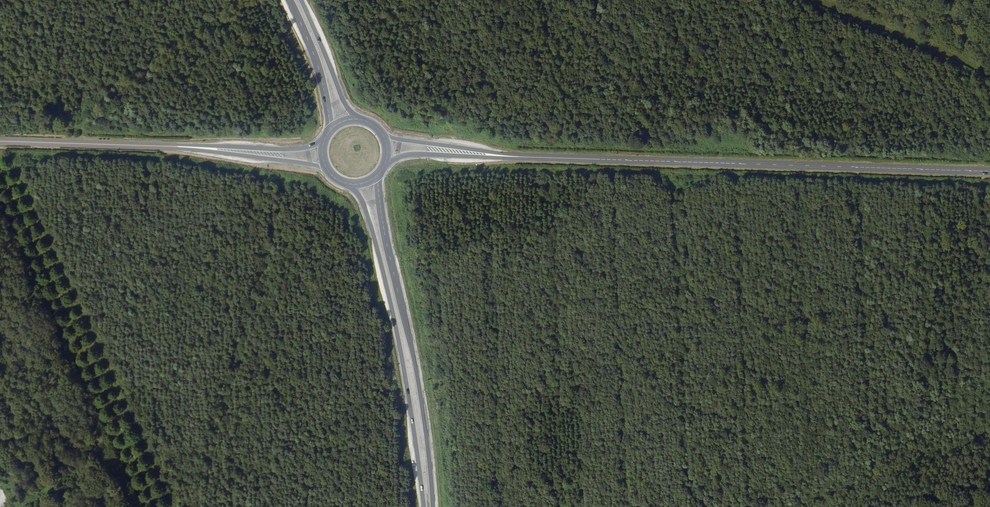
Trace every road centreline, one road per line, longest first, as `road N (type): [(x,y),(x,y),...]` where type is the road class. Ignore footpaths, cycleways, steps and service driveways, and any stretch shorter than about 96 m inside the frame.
road 1 (secondary): [(529,157),(989,171)]
road 2 (track): [(0,169),(158,506)]
road 3 (primary): [(433,506),(415,360),(377,176)]
road 4 (primary): [(349,185),(371,228),(388,296),(424,506)]
road 5 (track): [(989,80),(809,0)]
road 6 (primary): [(159,146),(327,170)]
road 7 (primary): [(325,139),(295,149),(159,146)]
road 8 (primary): [(0,141),(159,146)]
road 9 (secondary): [(529,157),(383,136)]
road 10 (secondary): [(385,165),(409,156),(529,157)]
road 11 (primary): [(289,0),(315,56),(330,130)]
road 12 (primary): [(356,119),(301,0)]

